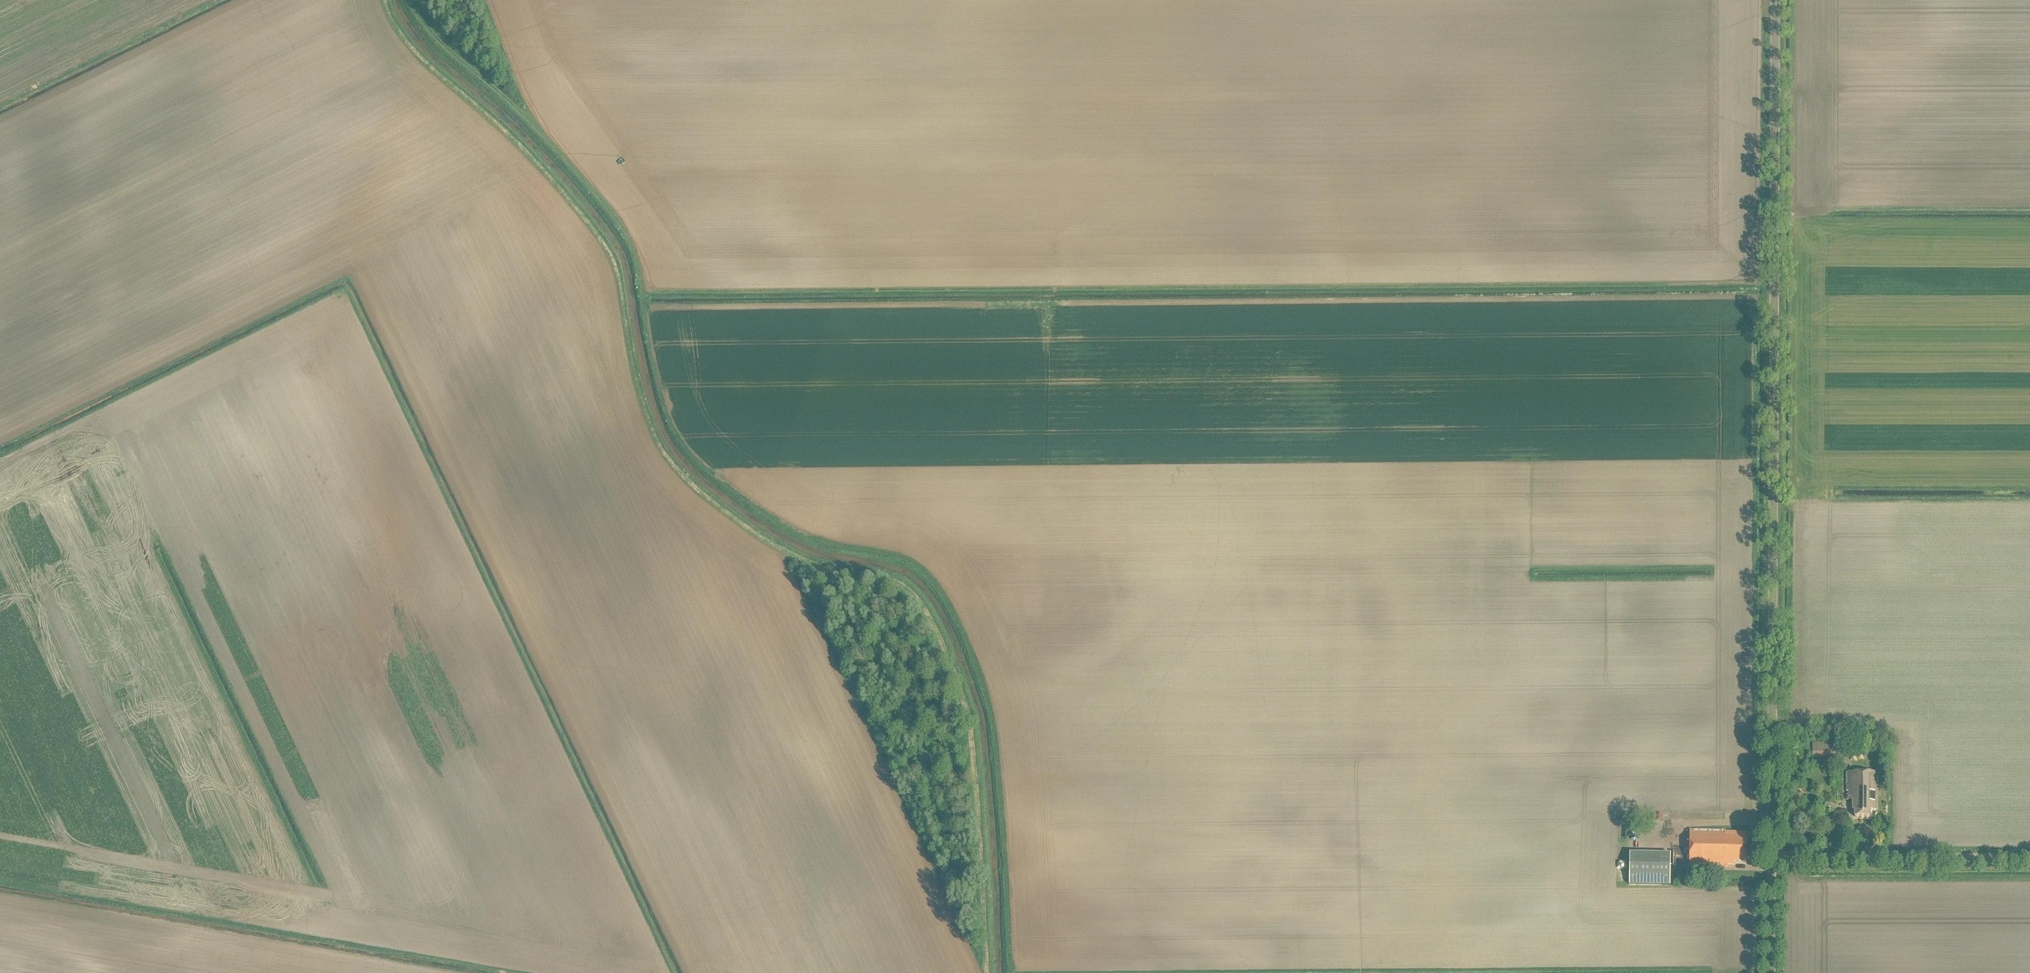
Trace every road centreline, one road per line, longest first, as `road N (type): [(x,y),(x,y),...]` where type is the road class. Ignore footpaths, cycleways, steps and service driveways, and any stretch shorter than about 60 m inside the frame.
road 1 (track): [(997,972),(989,737),(961,640),(936,597),(893,565),(775,531),(697,468),(672,431),(632,259),(615,222),(536,135),(430,41),(405,0)]
road 2 (unclassified): [(1771,972),(1776,0)]

